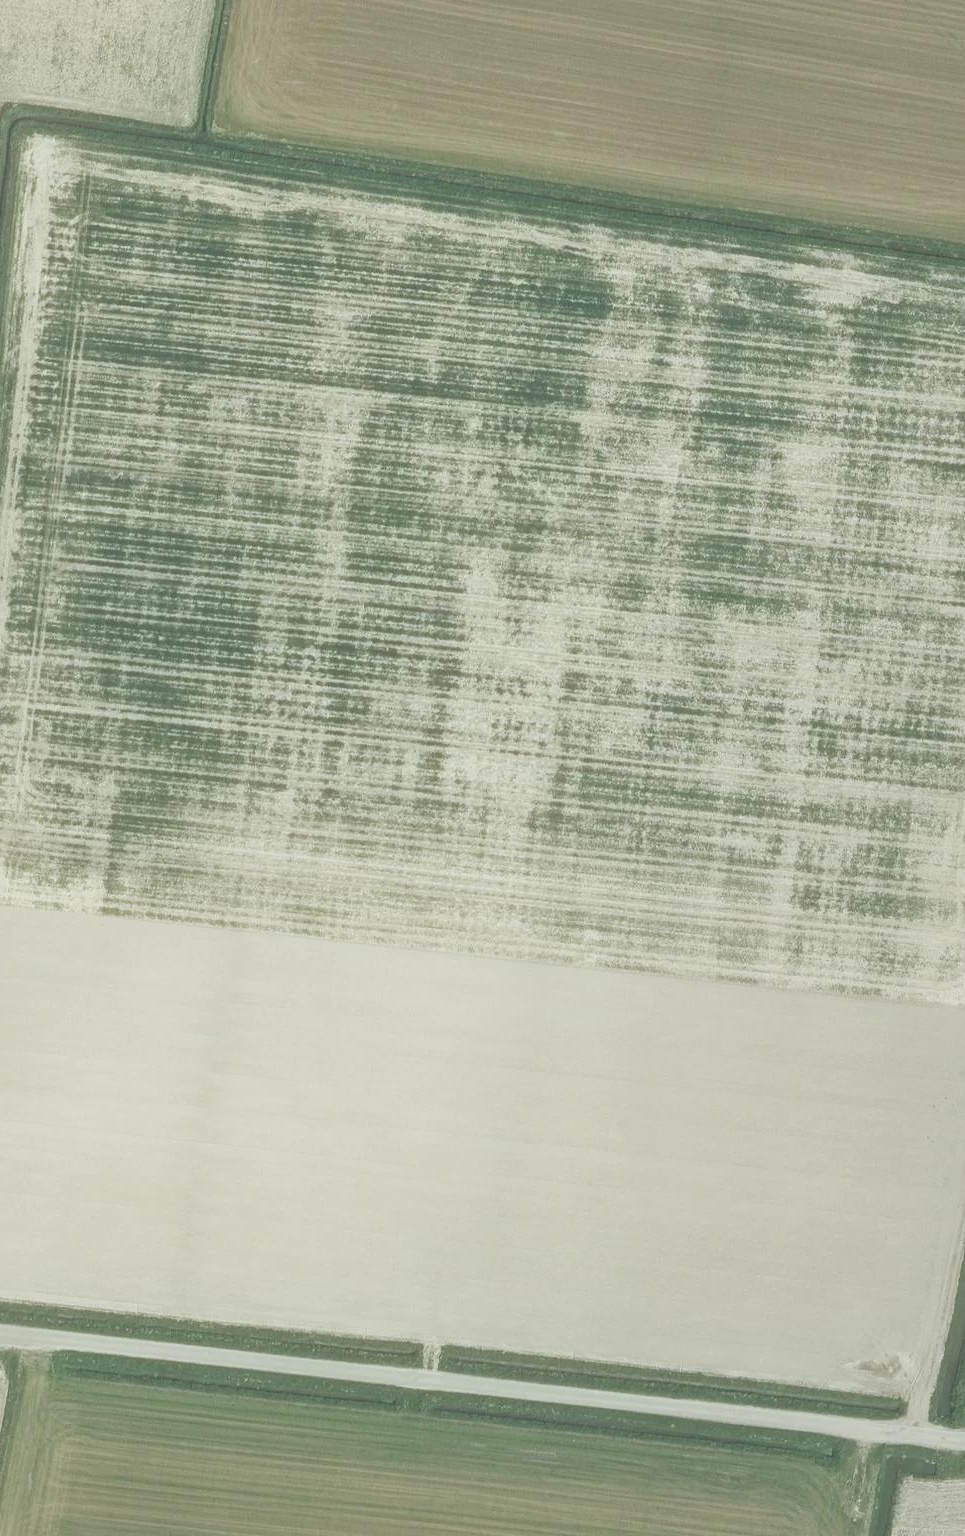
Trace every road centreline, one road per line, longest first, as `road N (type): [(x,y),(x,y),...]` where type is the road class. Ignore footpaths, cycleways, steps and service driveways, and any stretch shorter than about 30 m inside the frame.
road 1 (unclassified): [(964,1441),(0,1334)]

